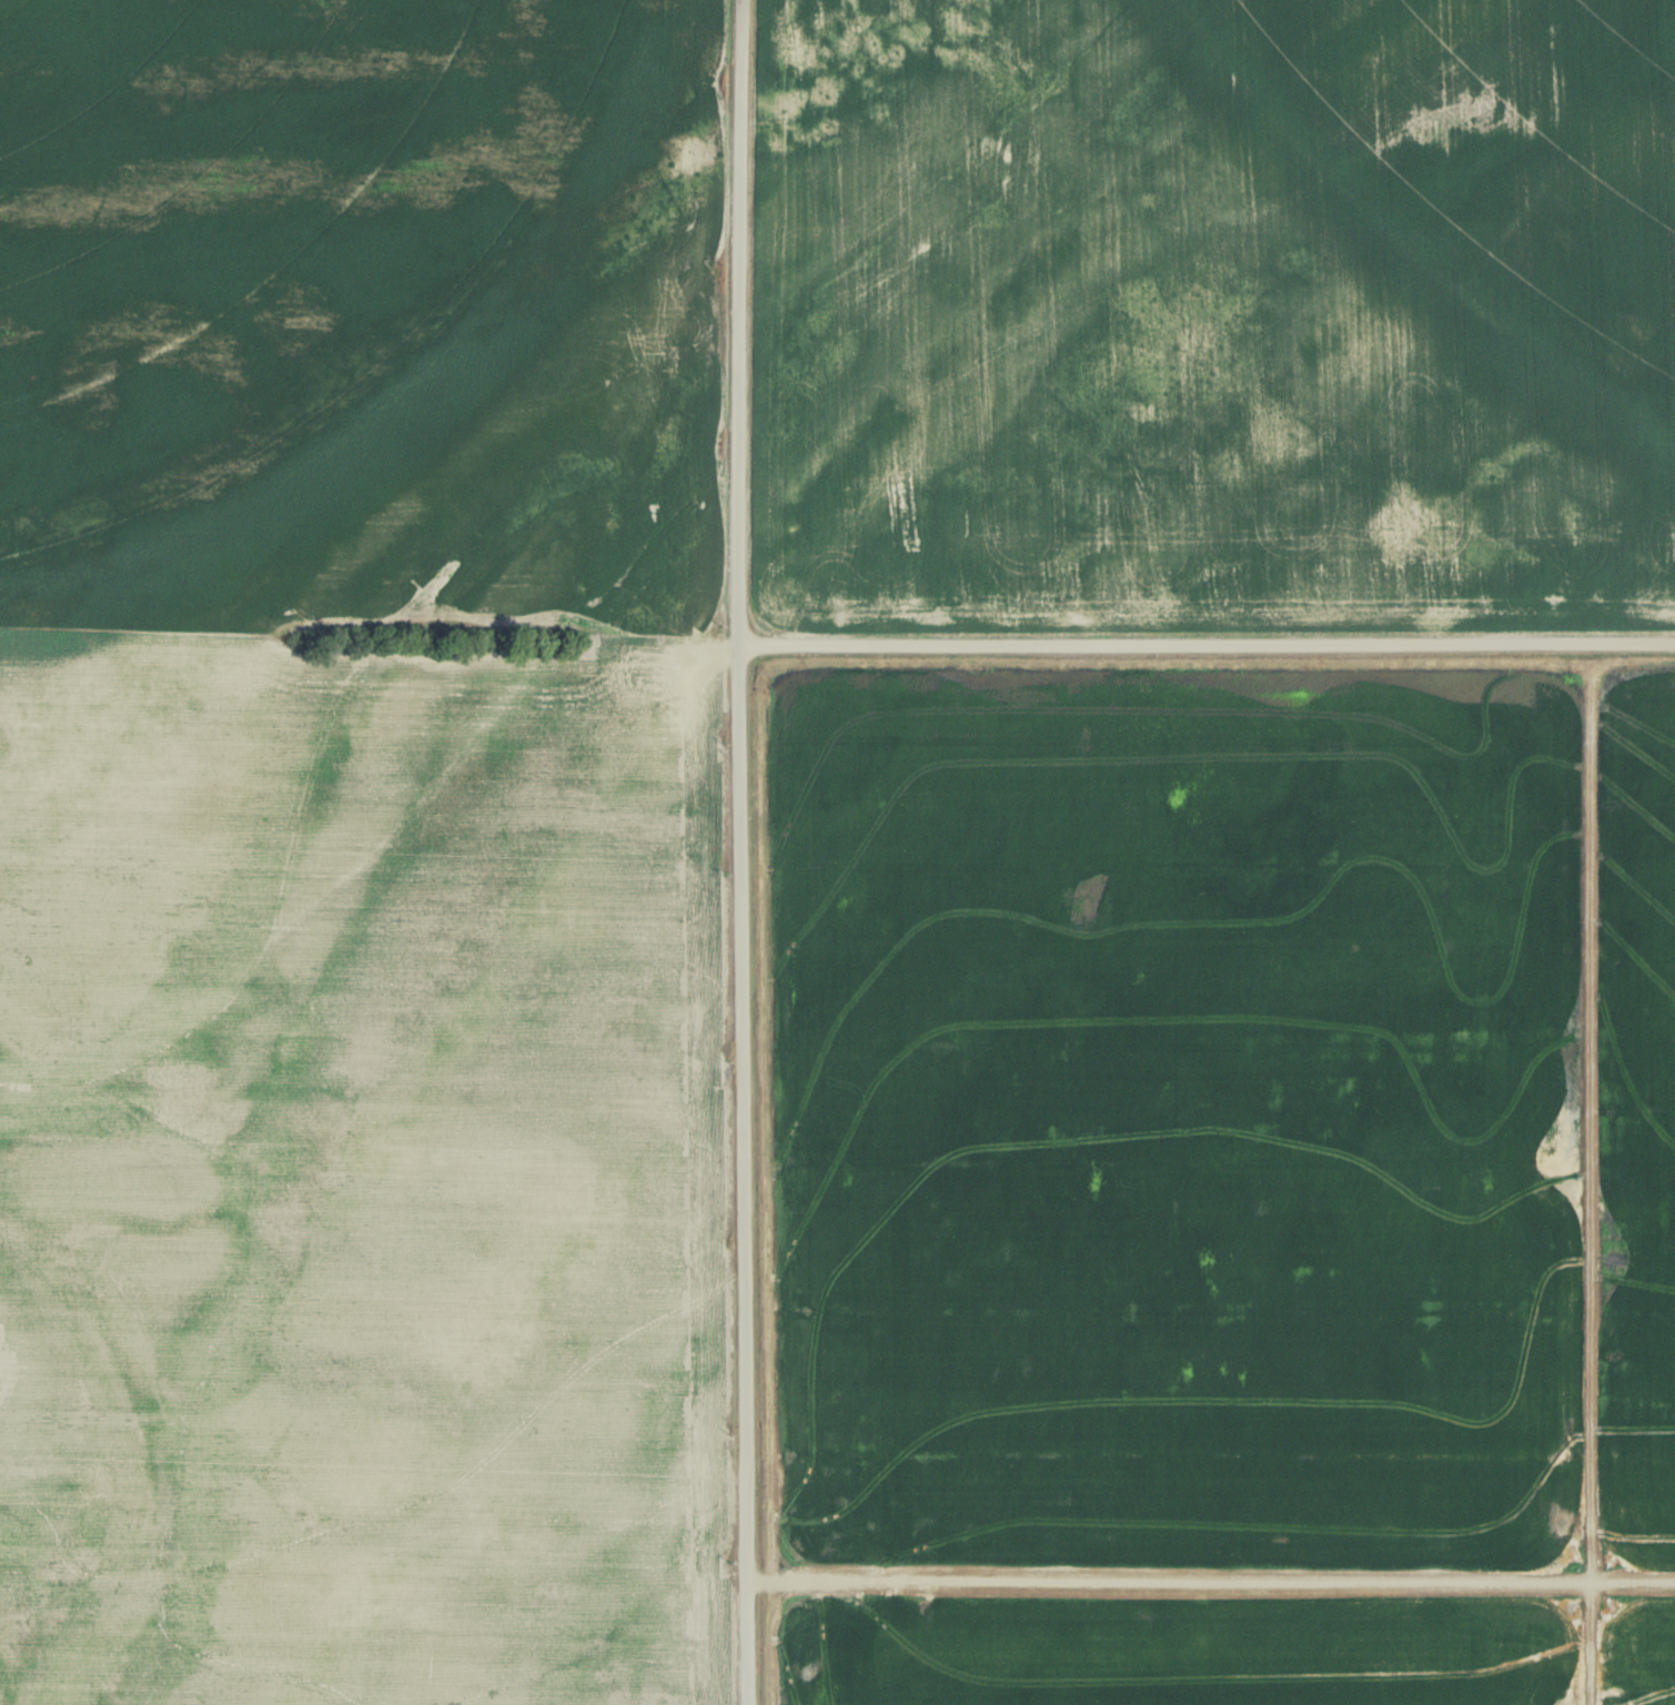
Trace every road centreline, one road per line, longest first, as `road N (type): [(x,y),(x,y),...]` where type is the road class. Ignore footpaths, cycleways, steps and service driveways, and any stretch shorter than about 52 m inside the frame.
road 1 (residential): [(755,1704),(751,0)]
road 2 (residential): [(1674,660),(751,658)]

